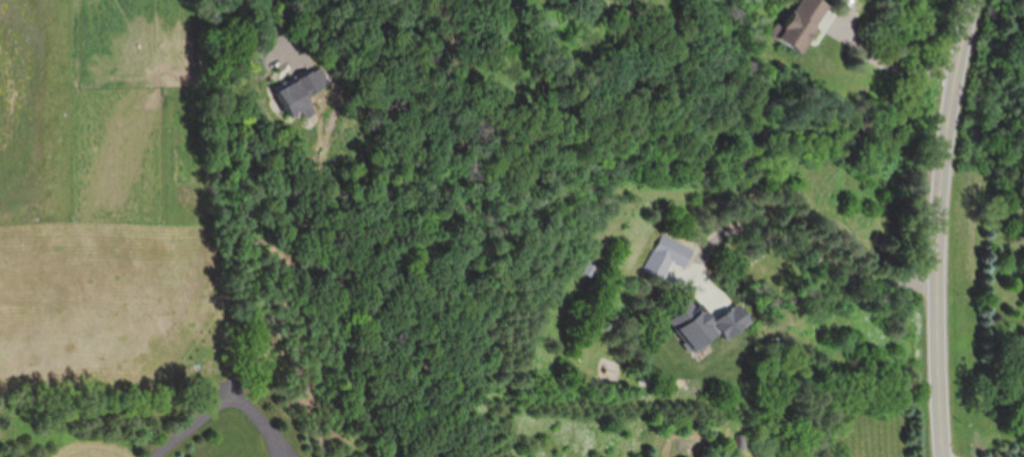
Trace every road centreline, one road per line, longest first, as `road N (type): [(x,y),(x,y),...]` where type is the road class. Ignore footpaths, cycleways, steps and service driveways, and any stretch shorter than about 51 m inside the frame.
road 1 (secondary): [(982,0),(952,125),(946,193),(950,456)]

